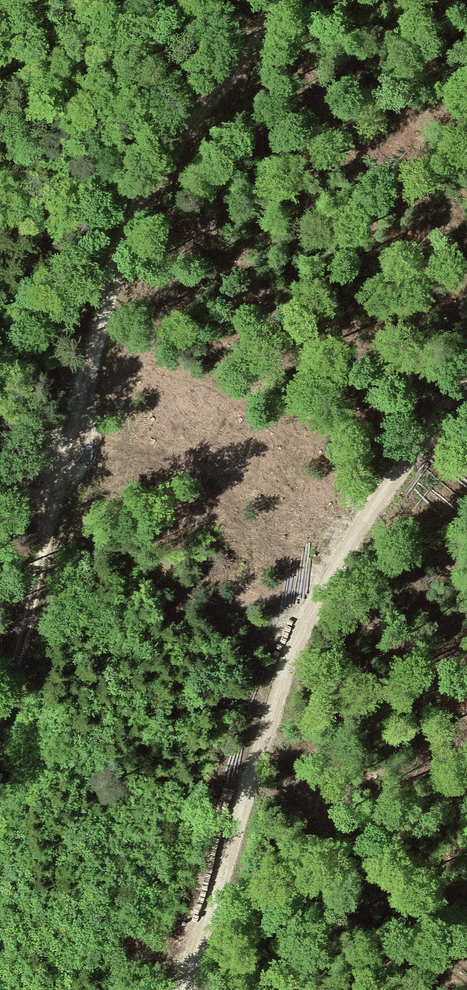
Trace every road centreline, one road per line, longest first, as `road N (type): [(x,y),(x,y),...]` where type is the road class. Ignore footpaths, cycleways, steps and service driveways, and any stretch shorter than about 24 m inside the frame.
road 1 (track): [(282,0),(157,173),(127,233),(0,701)]
road 2 (track): [(466,391),(344,543),(245,779),(185,989)]

